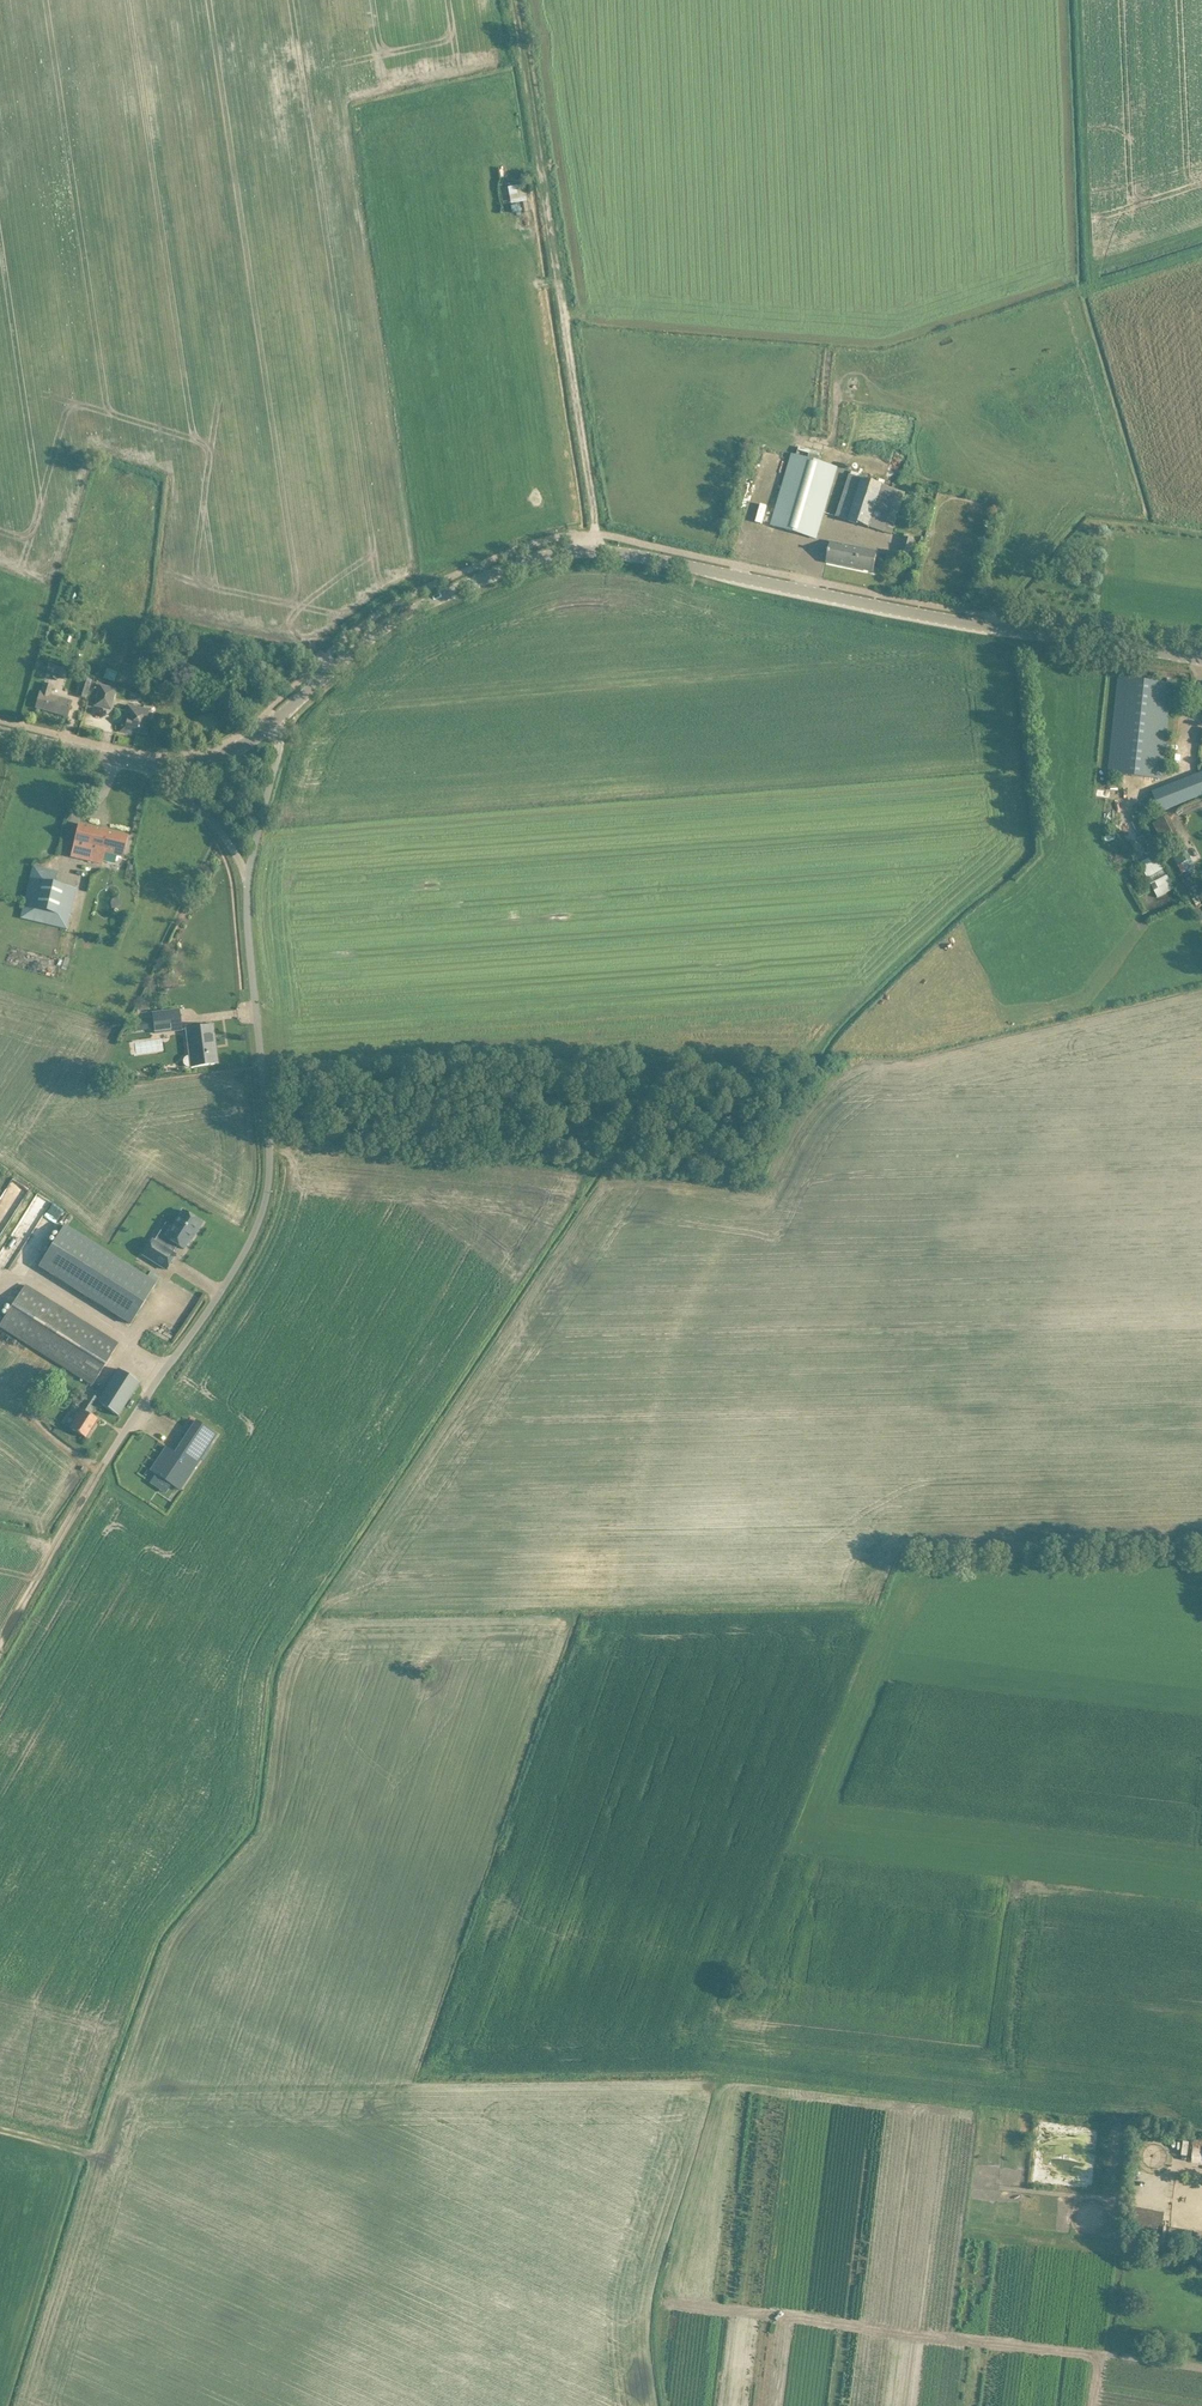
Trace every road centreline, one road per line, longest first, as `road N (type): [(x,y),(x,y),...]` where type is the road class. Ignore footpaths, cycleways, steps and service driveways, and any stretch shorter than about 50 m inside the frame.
road 1 (tertiary): [(291,713),(403,619),(535,561),(590,553),(971,627),(1201,660)]
road 2 (unclassified): [(63,1535),(267,1207),(271,1157),(250,872)]
road 3 (track): [(511,0),(595,534)]
road 4 (unclassified): [(250,872),(291,713)]
road 5 (tertiary): [(0,730),(155,772)]
road 6 (tertiary): [(155,772),(194,772),(243,753),(291,713)]
road 7 (unclassified): [(250,872),(187,795),(155,772)]
road 8 (track): [(0,1627),(68,1527)]

